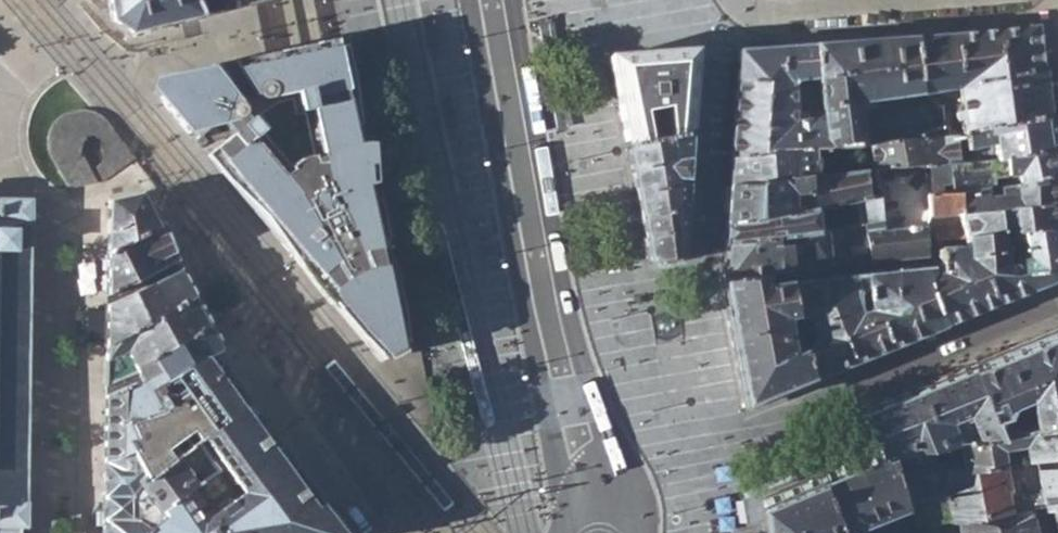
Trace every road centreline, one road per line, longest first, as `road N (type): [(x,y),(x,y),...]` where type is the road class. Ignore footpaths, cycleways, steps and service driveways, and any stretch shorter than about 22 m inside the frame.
road 1 (residential): [(631,532),(623,482),(567,305),(513,0)]
road 2 (residential): [(469,0),(573,526)]

